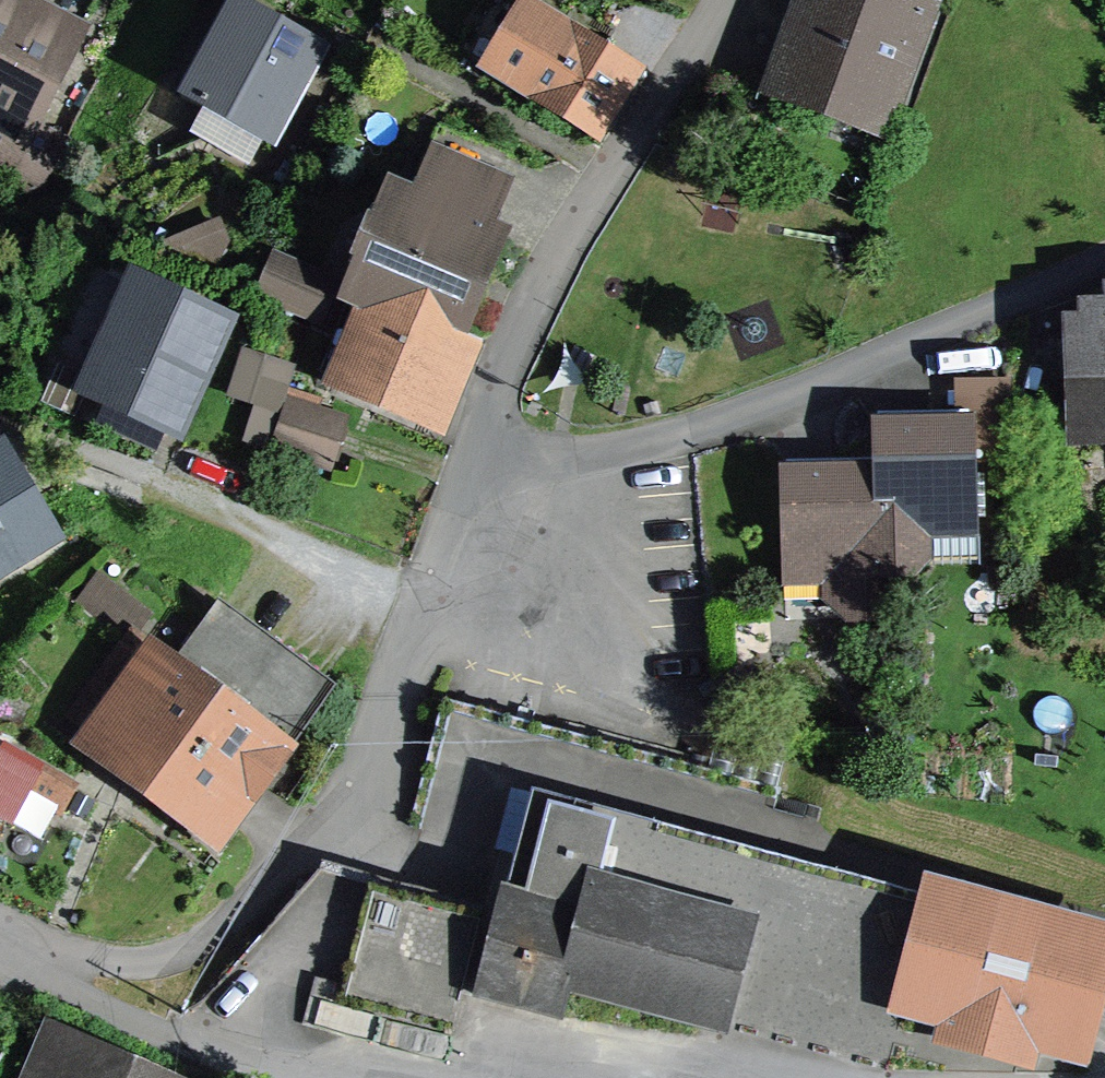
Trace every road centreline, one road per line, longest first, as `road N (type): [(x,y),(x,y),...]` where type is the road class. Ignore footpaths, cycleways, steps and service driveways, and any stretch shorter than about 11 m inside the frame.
road 1 (residential): [(53,969),(178,953),(289,859),(363,762),(470,477)]
road 2 (residential): [(470,477),(664,444),(1104,266)]
road 3 (residential): [(470,477),(517,346),(566,245),(722,0)]
road 4 (residential): [(279,1077),(203,1058),(53,969)]

